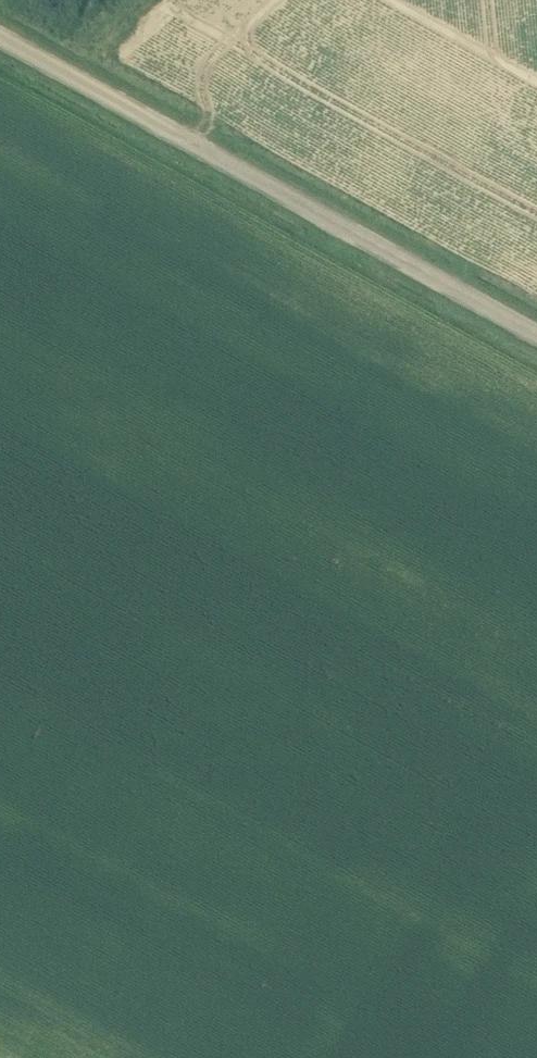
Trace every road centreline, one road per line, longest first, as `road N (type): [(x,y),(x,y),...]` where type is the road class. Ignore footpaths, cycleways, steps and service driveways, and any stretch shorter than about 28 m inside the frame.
road 1 (unclassified): [(536,330),(0,31)]

